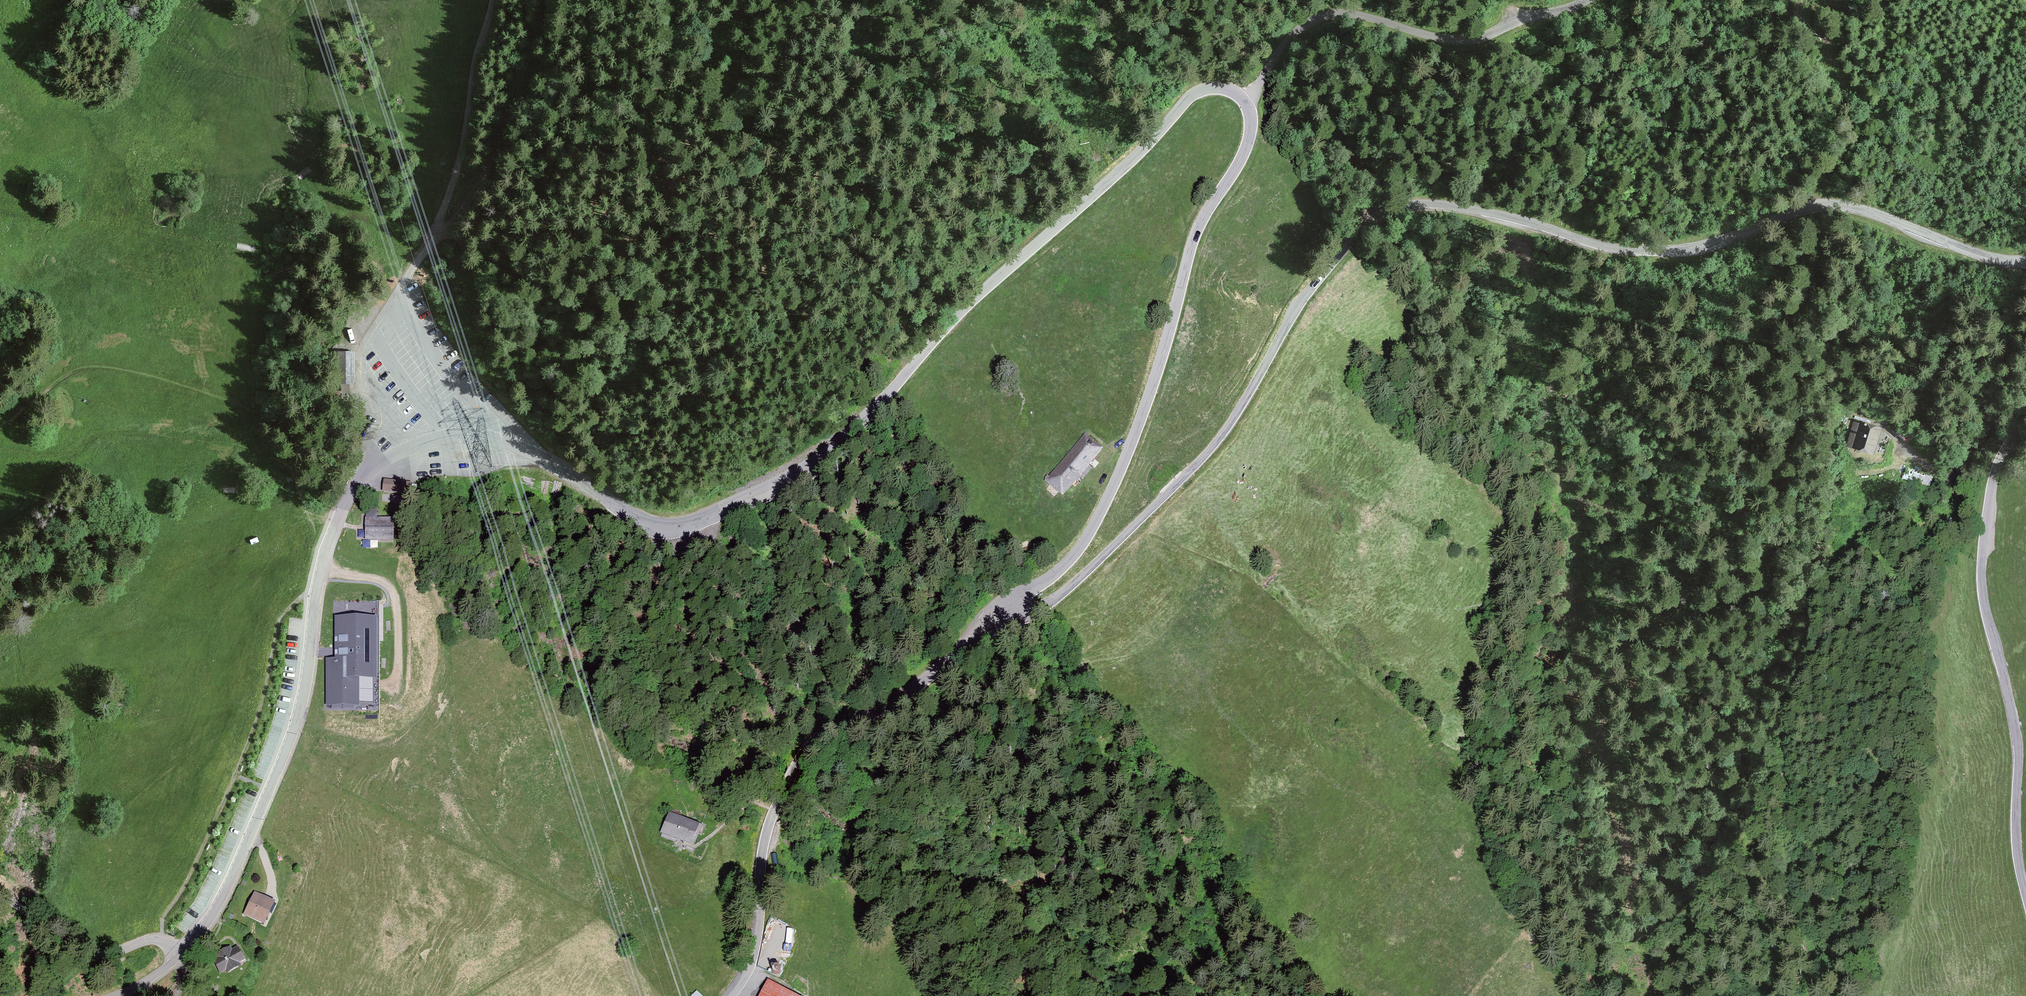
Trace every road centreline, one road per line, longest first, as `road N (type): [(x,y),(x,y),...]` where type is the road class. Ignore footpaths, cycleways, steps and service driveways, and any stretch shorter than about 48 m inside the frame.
road 1 (unclassified): [(1002,614),(1009,597),(1064,567),(1090,536),(1155,377),(1204,216),(1244,154),(1251,96),(1226,86),(1191,94),(1130,163),(969,304),(853,438),(820,463),(687,528),(638,521),(571,473),(508,443),(449,436),(404,447),(358,485),(332,527),(295,734),(229,890),(181,956),(129,995)]
road 2 (unclassified): [(2025,261),(2003,261),(1857,207),(1824,203),(1706,246),(1668,251),(1615,250),(1513,215),(1451,205),(1395,209),(1363,228),(1304,299),(1216,442),(1049,604),(1020,618),(1002,614)]
road 3 (track): [(1809,995),(1805,948),(1791,929),(1780,881),(1784,712),(1809,671),(1939,531),(1982,436),(2025,400)]
road 4 (unclassified): [(728,995),(758,934),(766,836),(817,736),(891,703),(1002,614)]
road 5 (unclassified): [(2025,895),(2017,854),(2015,726),(1982,593),(1998,463),(2025,423)]
road 6 (track): [(332,527),(310,513),(264,416),(100,368),(0,414)]
road 7 (track): [(1585,0),(1473,40),(1332,13),(1289,37),(1251,96)]
road 8 (track): [(544,0),(519,81),(472,172),(420,246)]
road 9 (track): [(0,896),(96,952),(163,940),(181,956),(174,995)]
road 10 (track): [(420,246),(461,133),(473,59),(490,18)]

